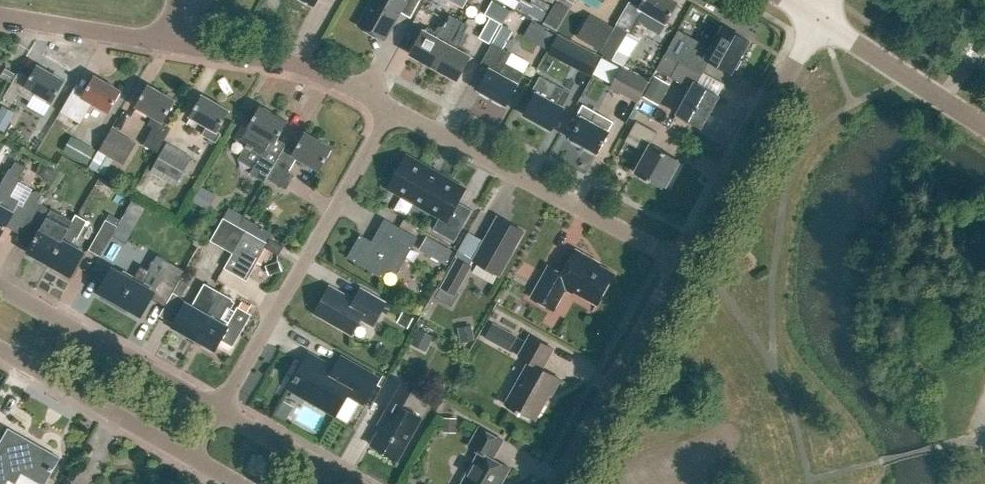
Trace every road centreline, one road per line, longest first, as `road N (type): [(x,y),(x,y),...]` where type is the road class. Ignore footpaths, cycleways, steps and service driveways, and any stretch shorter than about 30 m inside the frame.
road 1 (residential): [(218,410),(396,104)]
road 2 (residential): [(677,254),(396,104)]
road 3 (unclassified): [(677,254),(814,15)]
road 4 (unclassified): [(553,483),(677,254)]
road 5 (residential): [(218,410),(0,287)]
road 6 (residential): [(396,104),(323,70),(177,42)]
road 7 (residential): [(0,347),(193,456)]
road 8 (unclassified): [(984,118),(814,15)]
road 9 (residential): [(177,42),(0,21)]
road 10 (residential): [(347,483),(218,410)]

